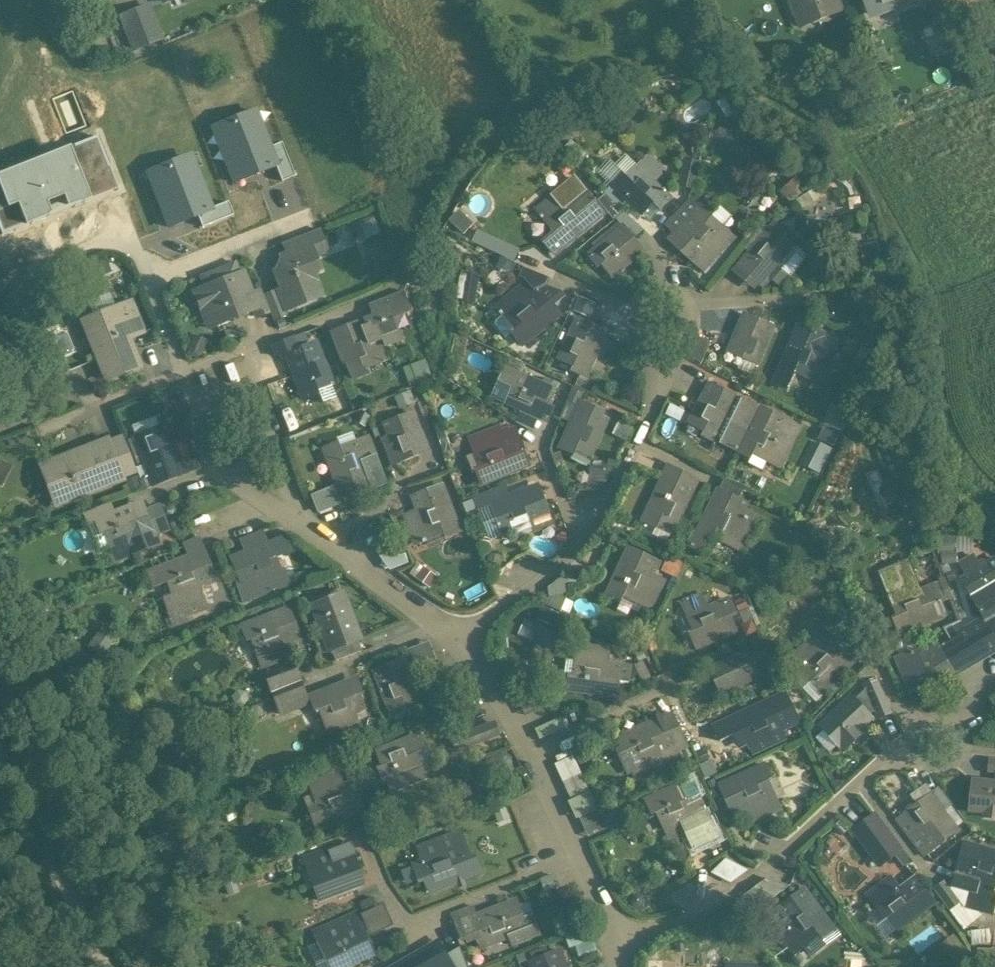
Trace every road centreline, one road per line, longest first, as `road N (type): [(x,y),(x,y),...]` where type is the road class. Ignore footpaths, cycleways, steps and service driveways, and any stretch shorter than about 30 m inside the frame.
road 1 (residential): [(958,727),(897,760),(806,843),(704,913),(619,953)]
road 2 (residential): [(456,644),(552,792),(619,953)]
road 3 (track): [(103,966),(0,761)]
road 4 (residential): [(291,518),(257,505),(201,464),(201,438),(215,410),(262,415)]
road 5 (residential): [(291,518),(456,644)]
road 6 (residential): [(663,383),(642,446),(584,548)]
road 7 (residential): [(584,548),(456,644)]
road 8 (residential): [(849,297),(706,302)]

